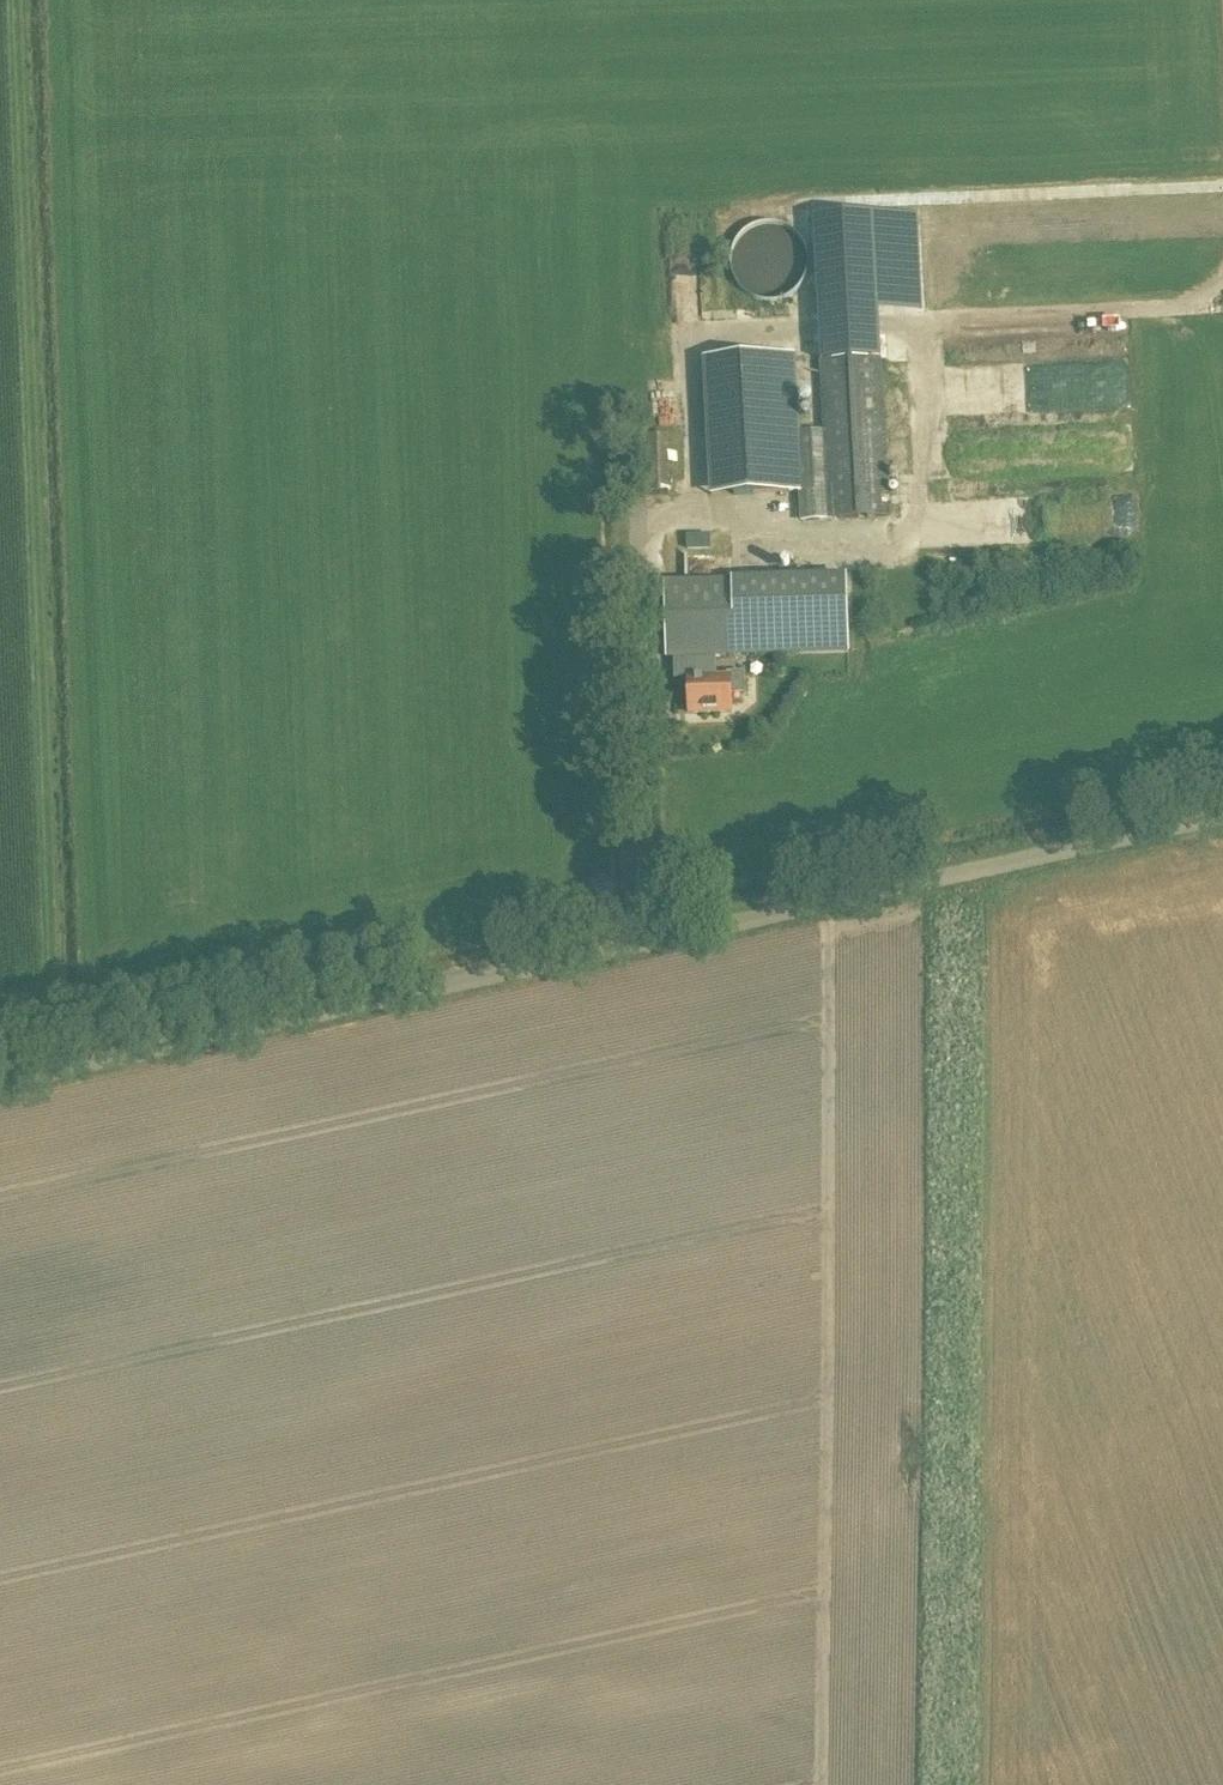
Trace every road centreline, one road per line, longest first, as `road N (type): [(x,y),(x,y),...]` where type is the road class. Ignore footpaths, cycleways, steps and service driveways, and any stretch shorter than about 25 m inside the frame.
road 1 (unclassified): [(0,1081),(1222,816)]
road 2 (track): [(1222,295),(1176,308),(917,321)]

